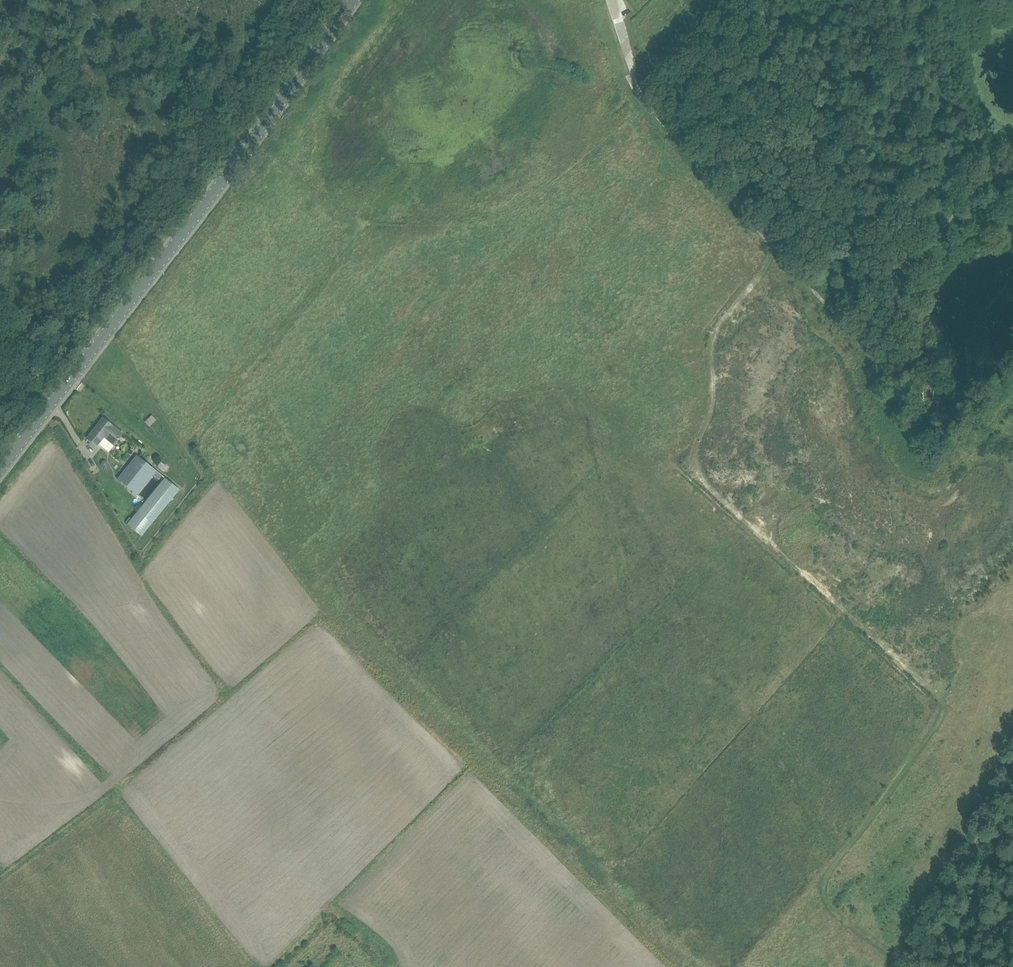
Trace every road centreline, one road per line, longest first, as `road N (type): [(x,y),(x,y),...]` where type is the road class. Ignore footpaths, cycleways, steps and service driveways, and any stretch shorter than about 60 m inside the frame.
road 1 (tertiary): [(0,475),(146,292),(355,0)]
road 2 (track): [(610,0),(639,95),(875,359)]

